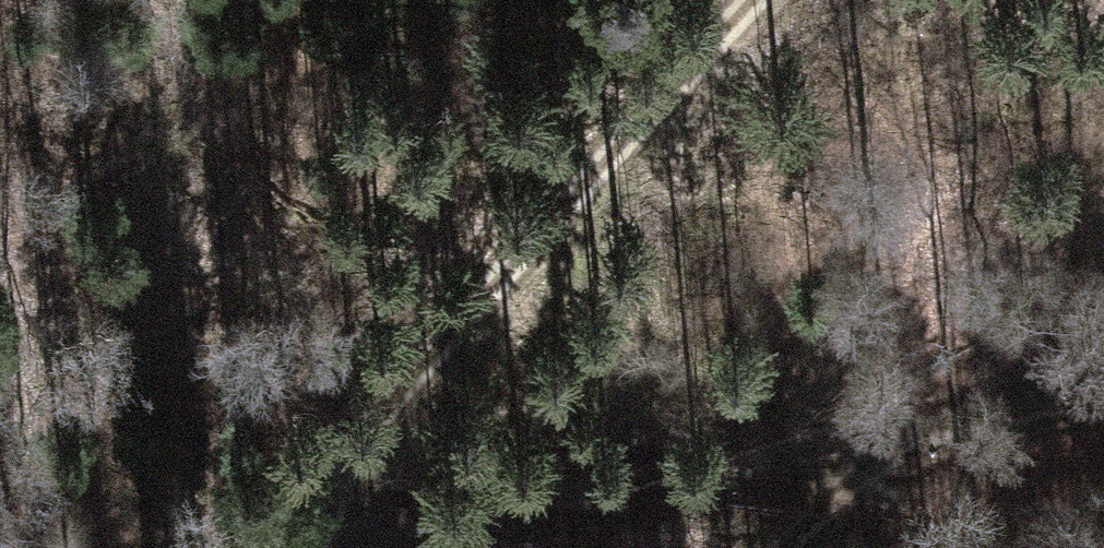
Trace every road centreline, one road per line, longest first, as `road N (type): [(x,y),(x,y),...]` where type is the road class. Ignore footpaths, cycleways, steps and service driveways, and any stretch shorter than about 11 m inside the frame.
road 1 (track): [(748,0),(496,257),(287,547)]
road 2 (track): [(902,427),(394,514),(307,547)]
road 3 (track): [(1103,389),(902,427),(781,547)]

